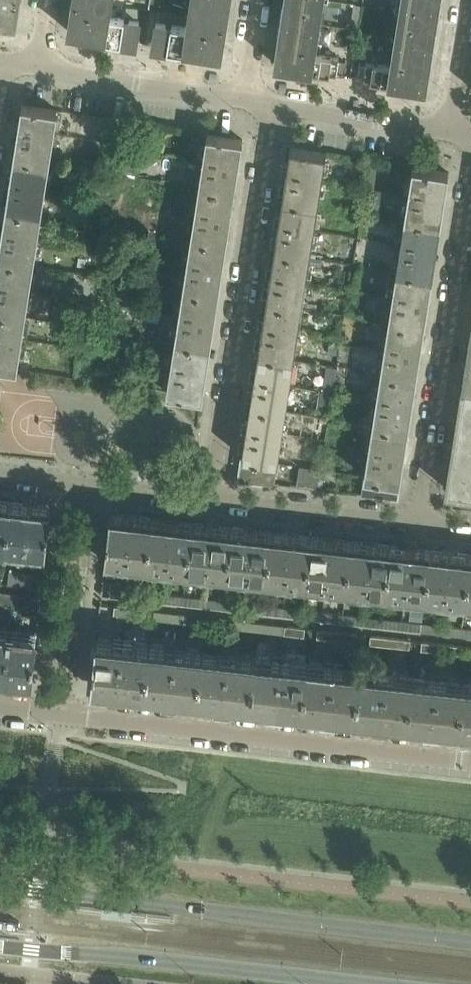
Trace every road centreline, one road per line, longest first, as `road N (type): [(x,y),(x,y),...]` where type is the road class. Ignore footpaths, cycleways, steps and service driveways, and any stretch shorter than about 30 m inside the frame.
road 1 (secondary): [(470,945),(0,887)]
road 2 (residential): [(62,710),(470,758)]
road 3 (residential): [(273,103),(212,495)]
road 4 (secondary): [(0,947),(333,983)]
road 5 (residential): [(418,520),(470,219)]
road 6 (residential): [(89,484),(62,710)]
road 7 (residential): [(418,520),(212,495)]
road 8 (residential): [(245,98),(40,66)]
road 9 (residential): [(448,133),(273,103)]
road 10 (residential): [(448,133),(468,0)]
road 11 (residential): [(212,495),(89,484)]

